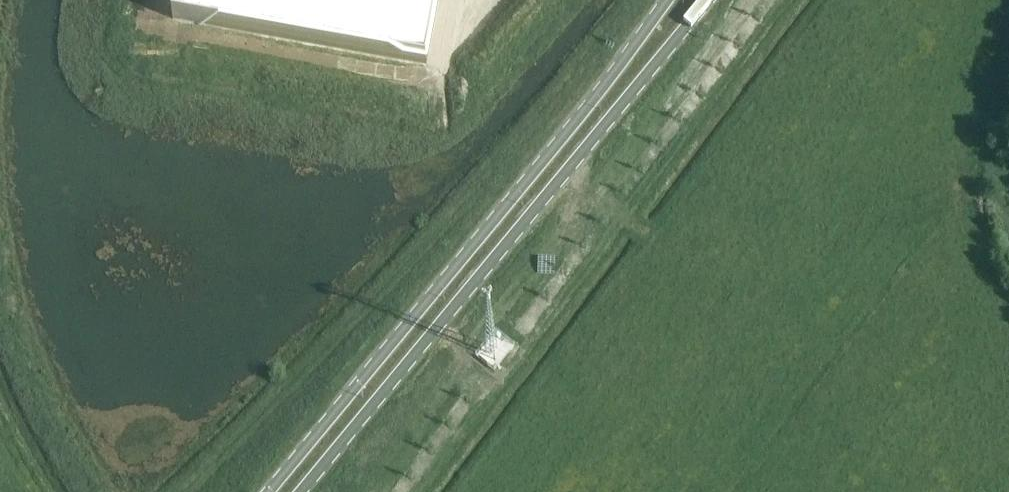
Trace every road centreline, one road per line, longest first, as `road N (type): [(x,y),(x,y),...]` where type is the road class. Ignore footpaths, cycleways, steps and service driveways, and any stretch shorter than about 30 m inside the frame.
road 1 (secondary): [(306,491),(709,0)]
road 2 (secondary): [(666,0),(271,491)]

